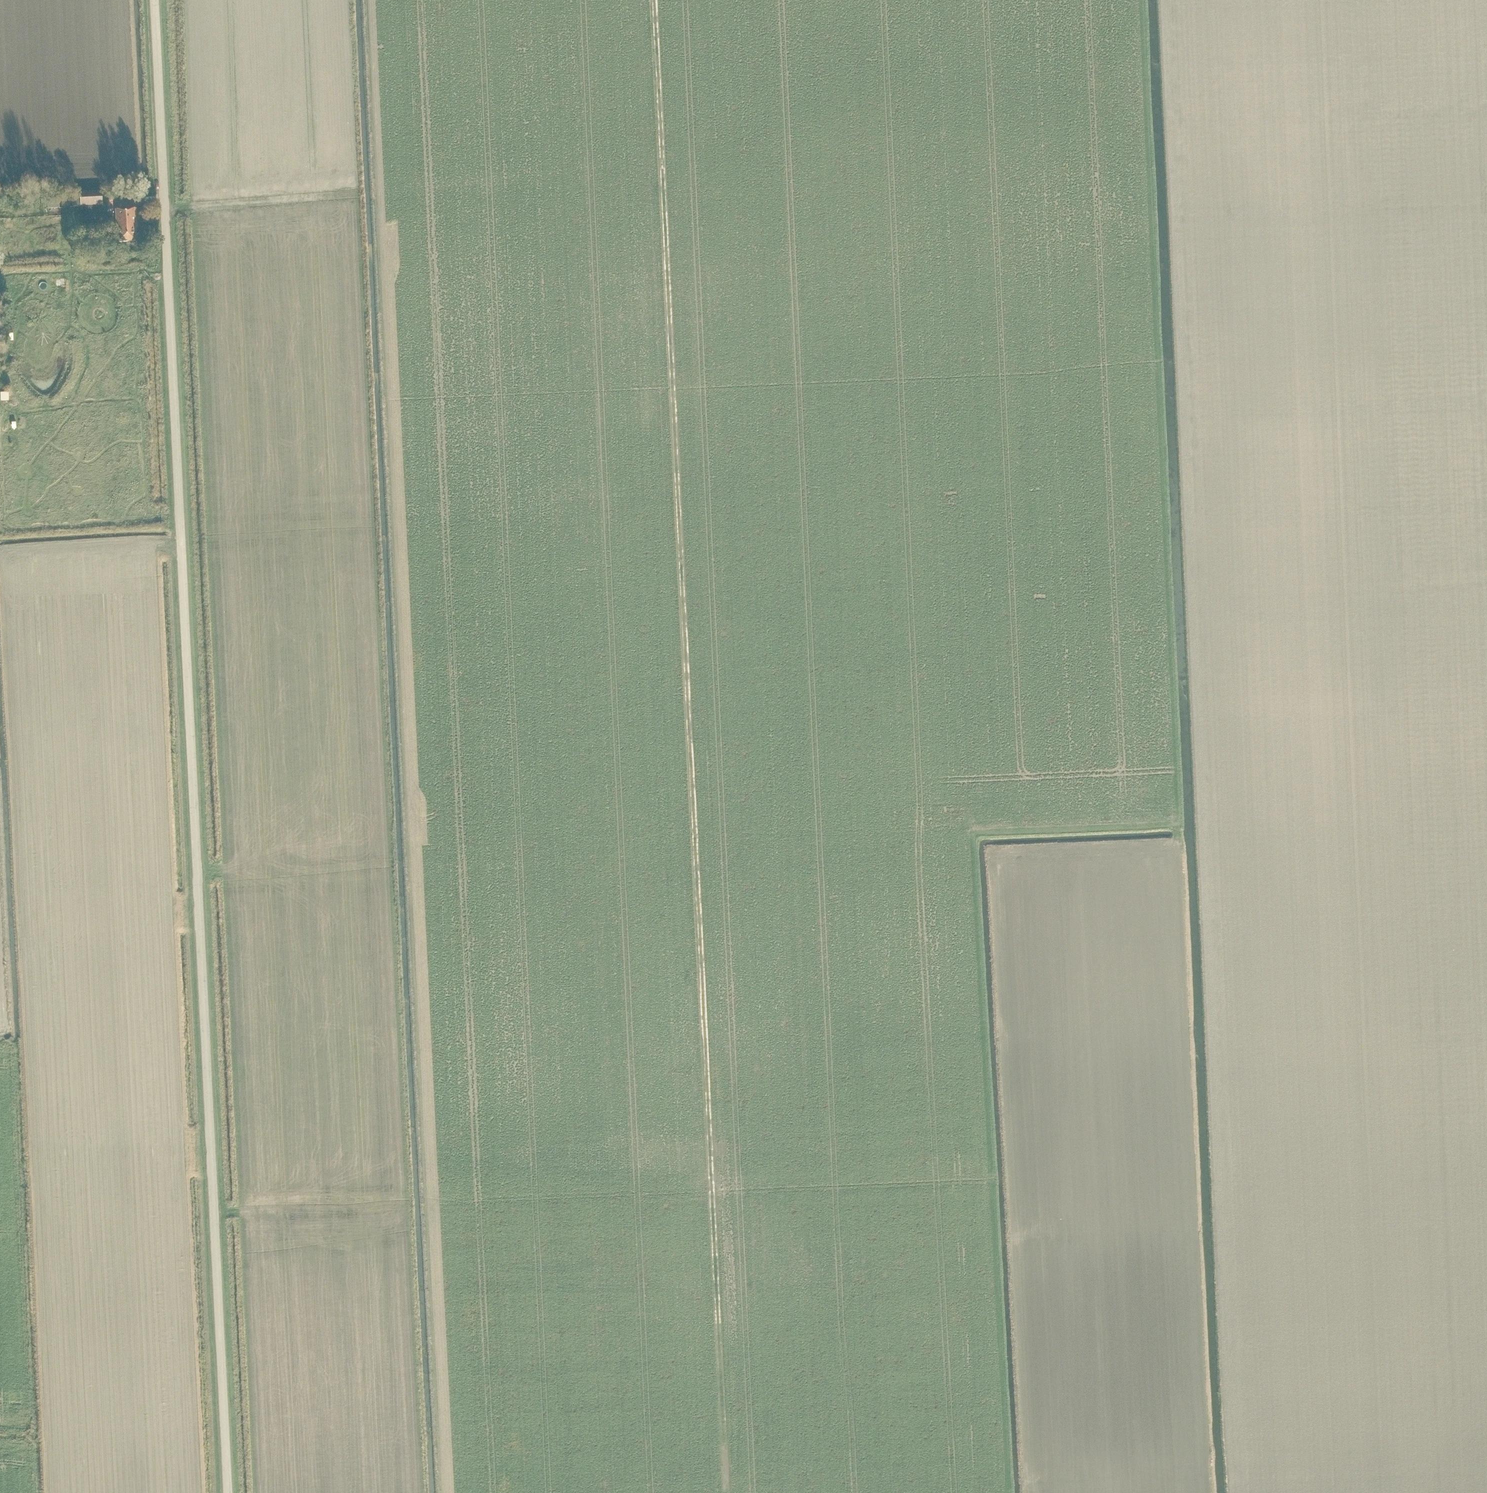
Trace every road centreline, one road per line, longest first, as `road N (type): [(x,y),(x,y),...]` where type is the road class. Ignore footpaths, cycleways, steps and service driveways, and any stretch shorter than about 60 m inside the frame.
road 1 (tertiary): [(227,1492),(154,0)]

